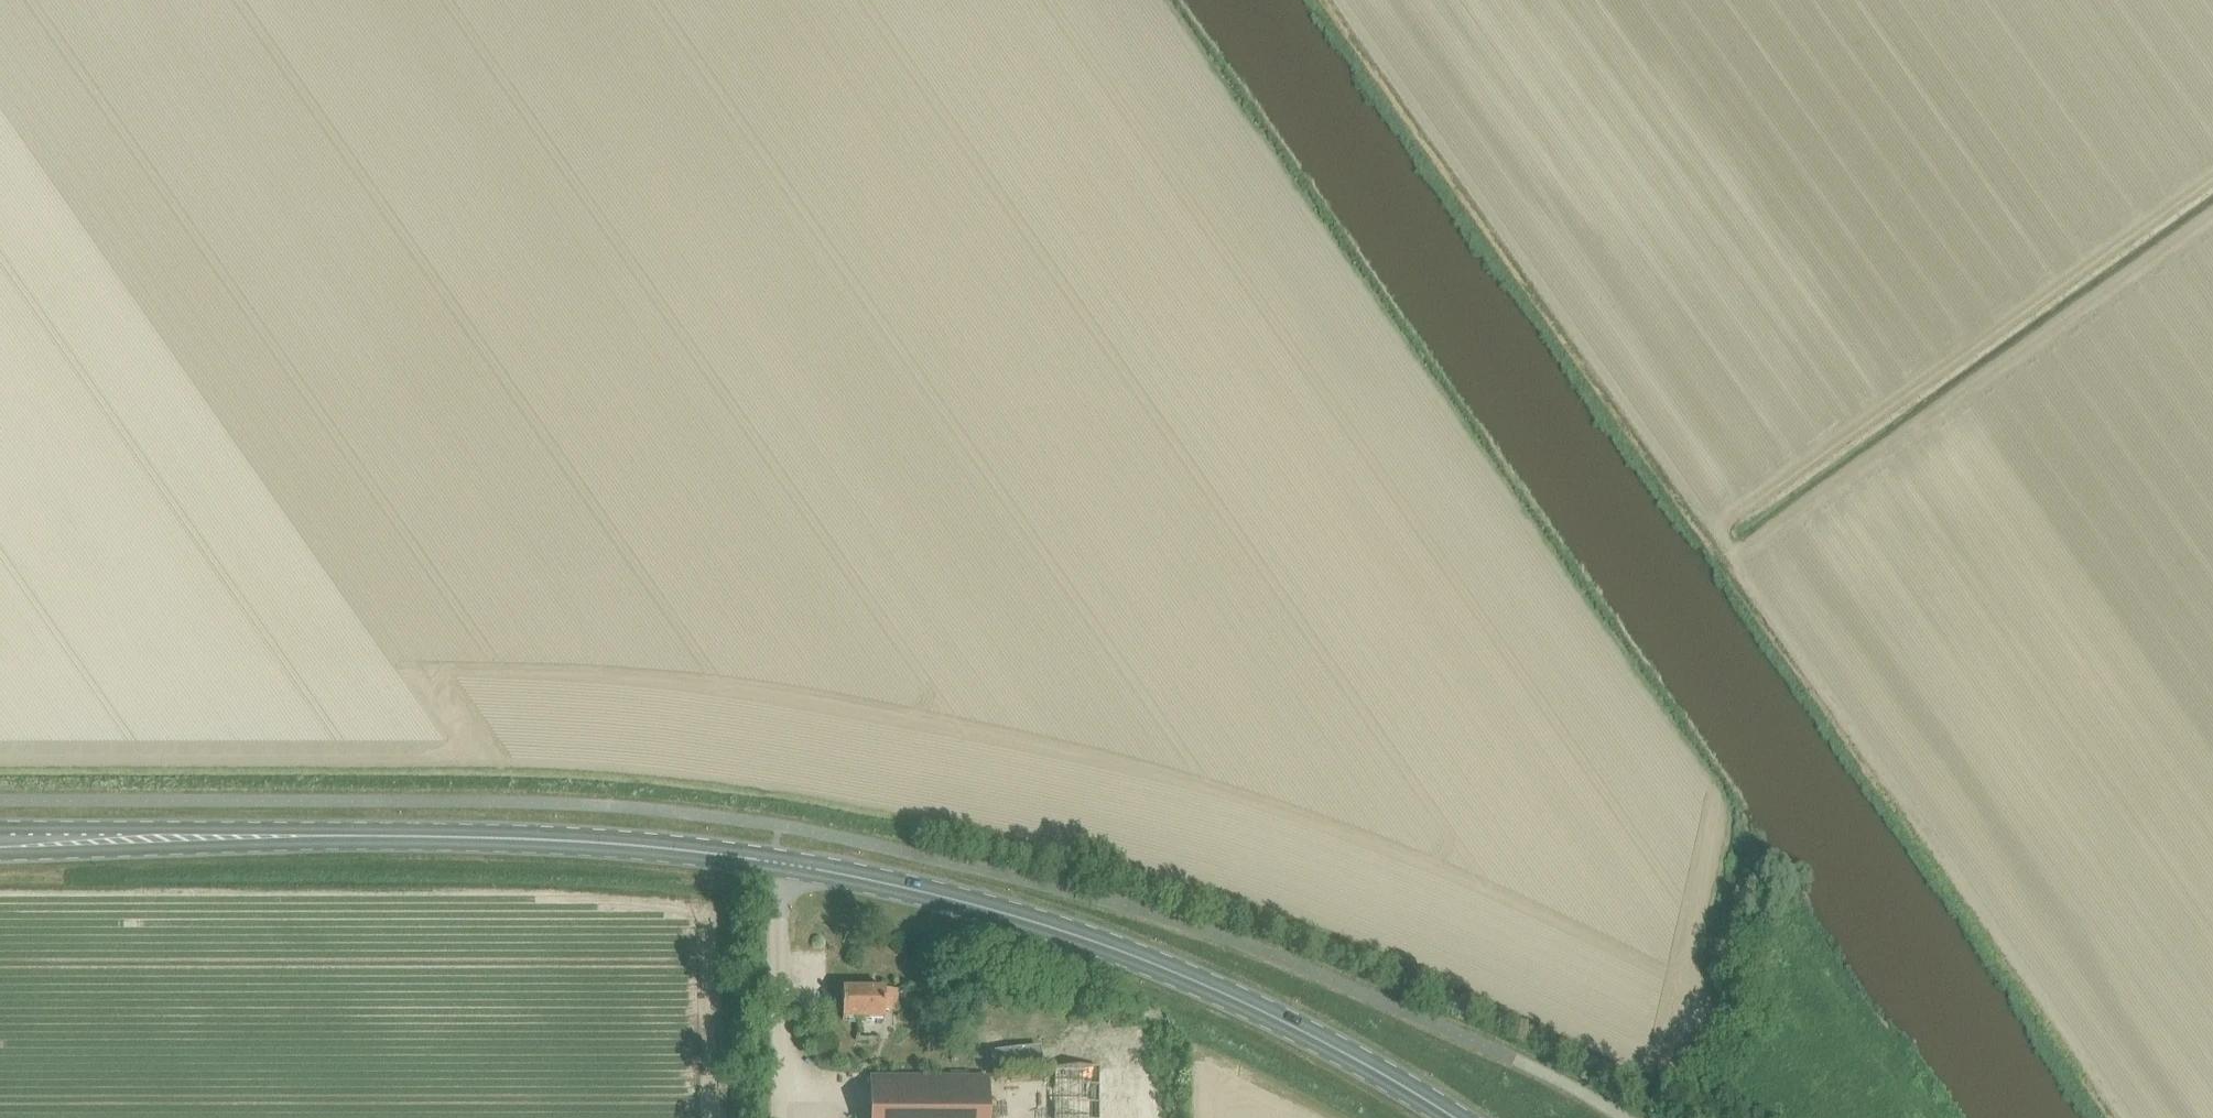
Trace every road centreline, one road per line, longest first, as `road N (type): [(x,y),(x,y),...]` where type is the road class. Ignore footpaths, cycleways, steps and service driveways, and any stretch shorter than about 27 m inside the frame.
road 1 (primary): [(1453,1117),(1319,1040),(1132,955),(910,889),(650,846),(311,836)]
road 2 (track): [(2212,175),(1724,522)]
road 3 (primary): [(0,854),(292,845),(311,836)]
road 4 (primary): [(311,836),(292,829),(0,827)]

